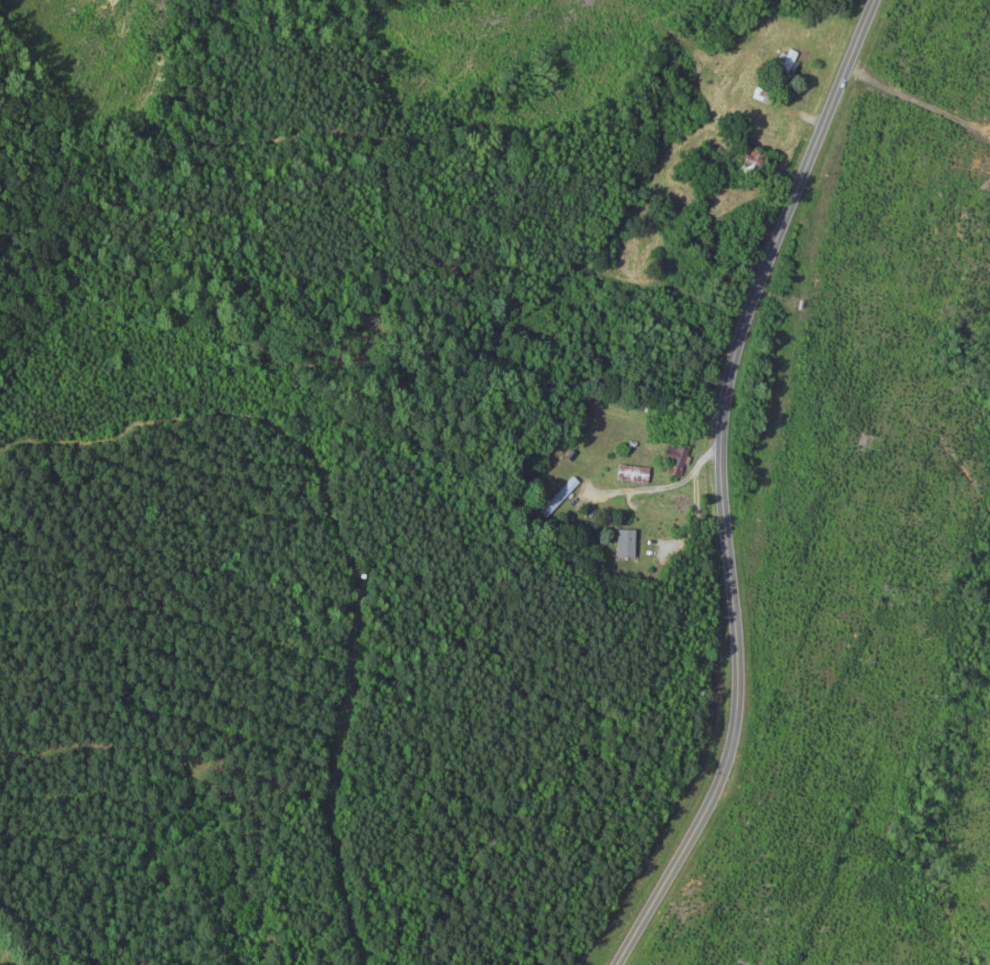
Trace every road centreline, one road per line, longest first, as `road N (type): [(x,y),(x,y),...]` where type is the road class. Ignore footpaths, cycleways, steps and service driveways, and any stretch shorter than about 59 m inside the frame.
road 1 (residential): [(616,964),(723,785),(736,742),(723,460),(729,391),(747,321),(876,0)]

